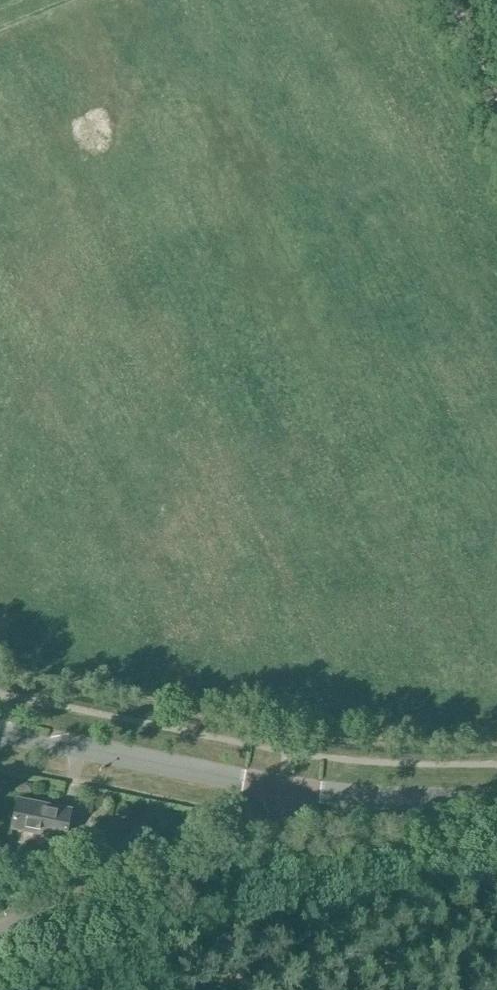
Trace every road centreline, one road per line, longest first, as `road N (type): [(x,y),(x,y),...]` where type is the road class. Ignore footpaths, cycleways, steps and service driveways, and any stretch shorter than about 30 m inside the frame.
road 1 (unclassified): [(282,792),(271,848),(250,865),(63,909),(0,934)]
road 2 (unclassified): [(0,734),(282,792)]
road 3 (unclassified): [(282,792),(496,794)]

